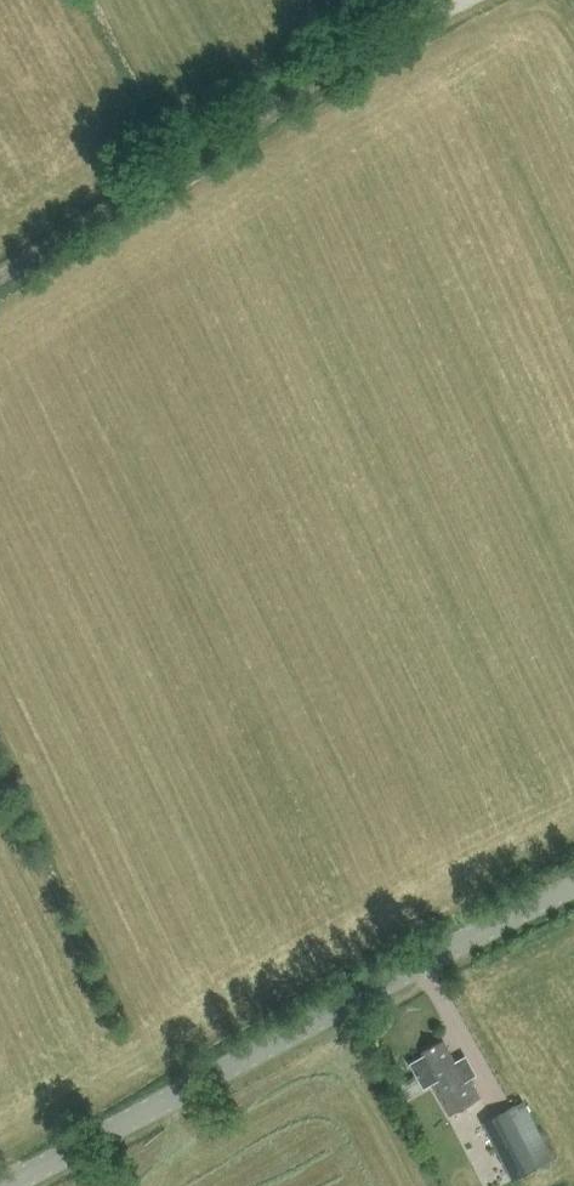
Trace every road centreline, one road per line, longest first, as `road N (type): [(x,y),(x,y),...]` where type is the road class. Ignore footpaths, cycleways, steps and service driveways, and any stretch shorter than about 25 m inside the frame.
road 1 (tertiary): [(7,1185),(573,887)]
road 2 (track): [(442,12),(0,276)]

